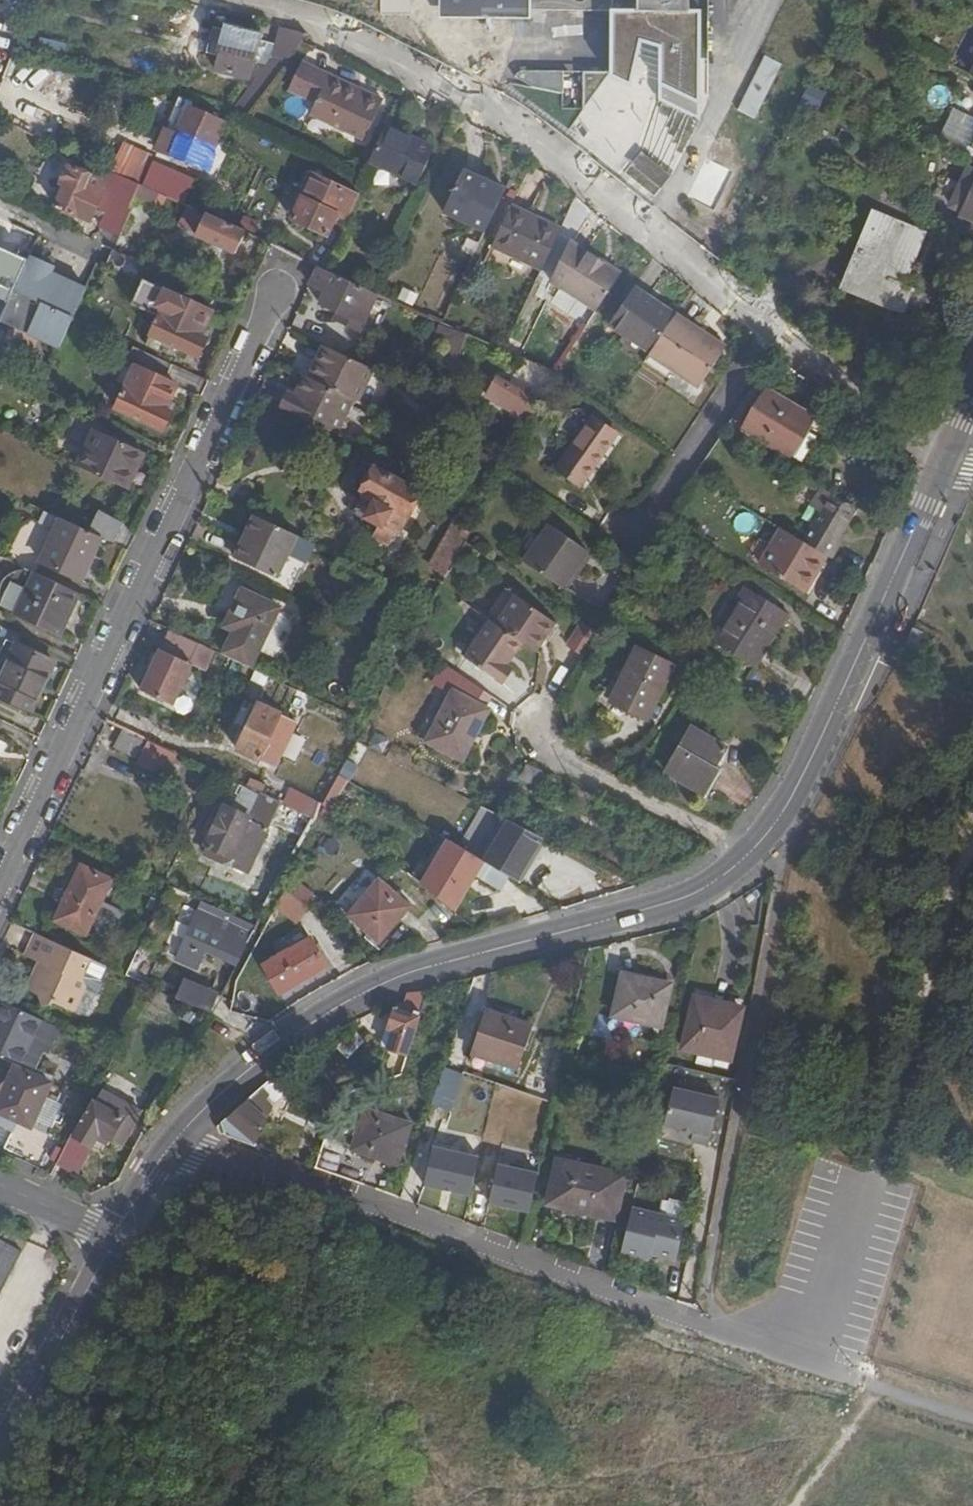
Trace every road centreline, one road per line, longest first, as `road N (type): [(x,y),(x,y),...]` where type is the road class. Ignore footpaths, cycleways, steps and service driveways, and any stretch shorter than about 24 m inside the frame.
road 1 (tertiary): [(177,1144),(262,1060),(364,992),(684,905),(717,886),(775,821),(942,467)]
road 2 (residential): [(942,467),(761,330),(652,227),(527,130),(312,20),(235,0)]
road 3 (residential): [(275,294),(0,889)]
road 4 (residential): [(768,1351),(177,1144)]
road 5 (track): [(875,1172),(962,862),(972,850)]
road 6 (residential): [(114,1239),(0,1459)]
road 7 (tertiary): [(0,1187),(114,1239)]

